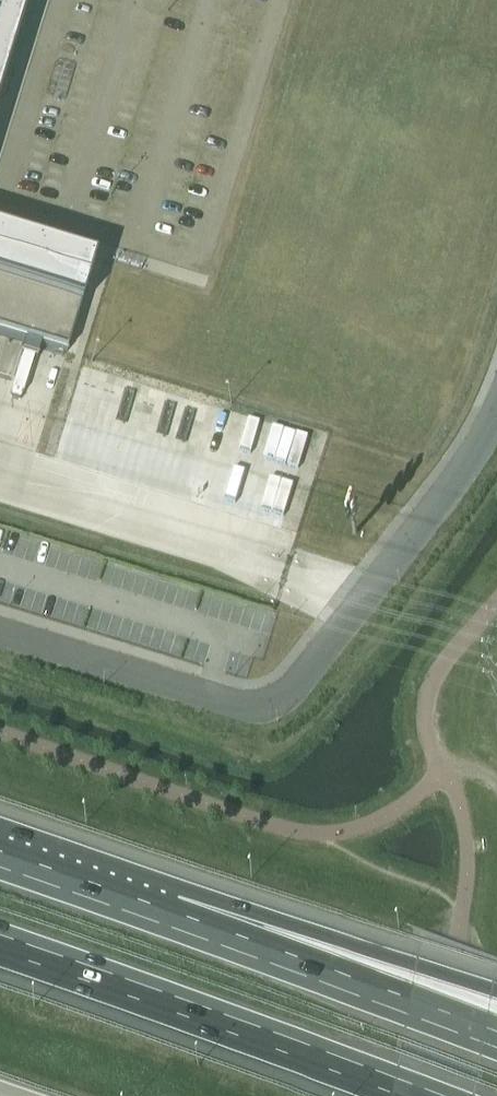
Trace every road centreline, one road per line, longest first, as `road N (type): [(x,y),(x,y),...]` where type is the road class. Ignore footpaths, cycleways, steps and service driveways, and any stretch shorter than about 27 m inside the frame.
road 1 (unclassified): [(496,414),(471,461),(313,663),(269,705),(221,704),(0,635)]
road 2 (motorway): [(0,942),(424,1095)]
road 3 (motorway): [(496,1031),(171,911)]
road 4 (motorway): [(496,992),(171,911)]
road 5 (motorway): [(171,911),(0,851)]

